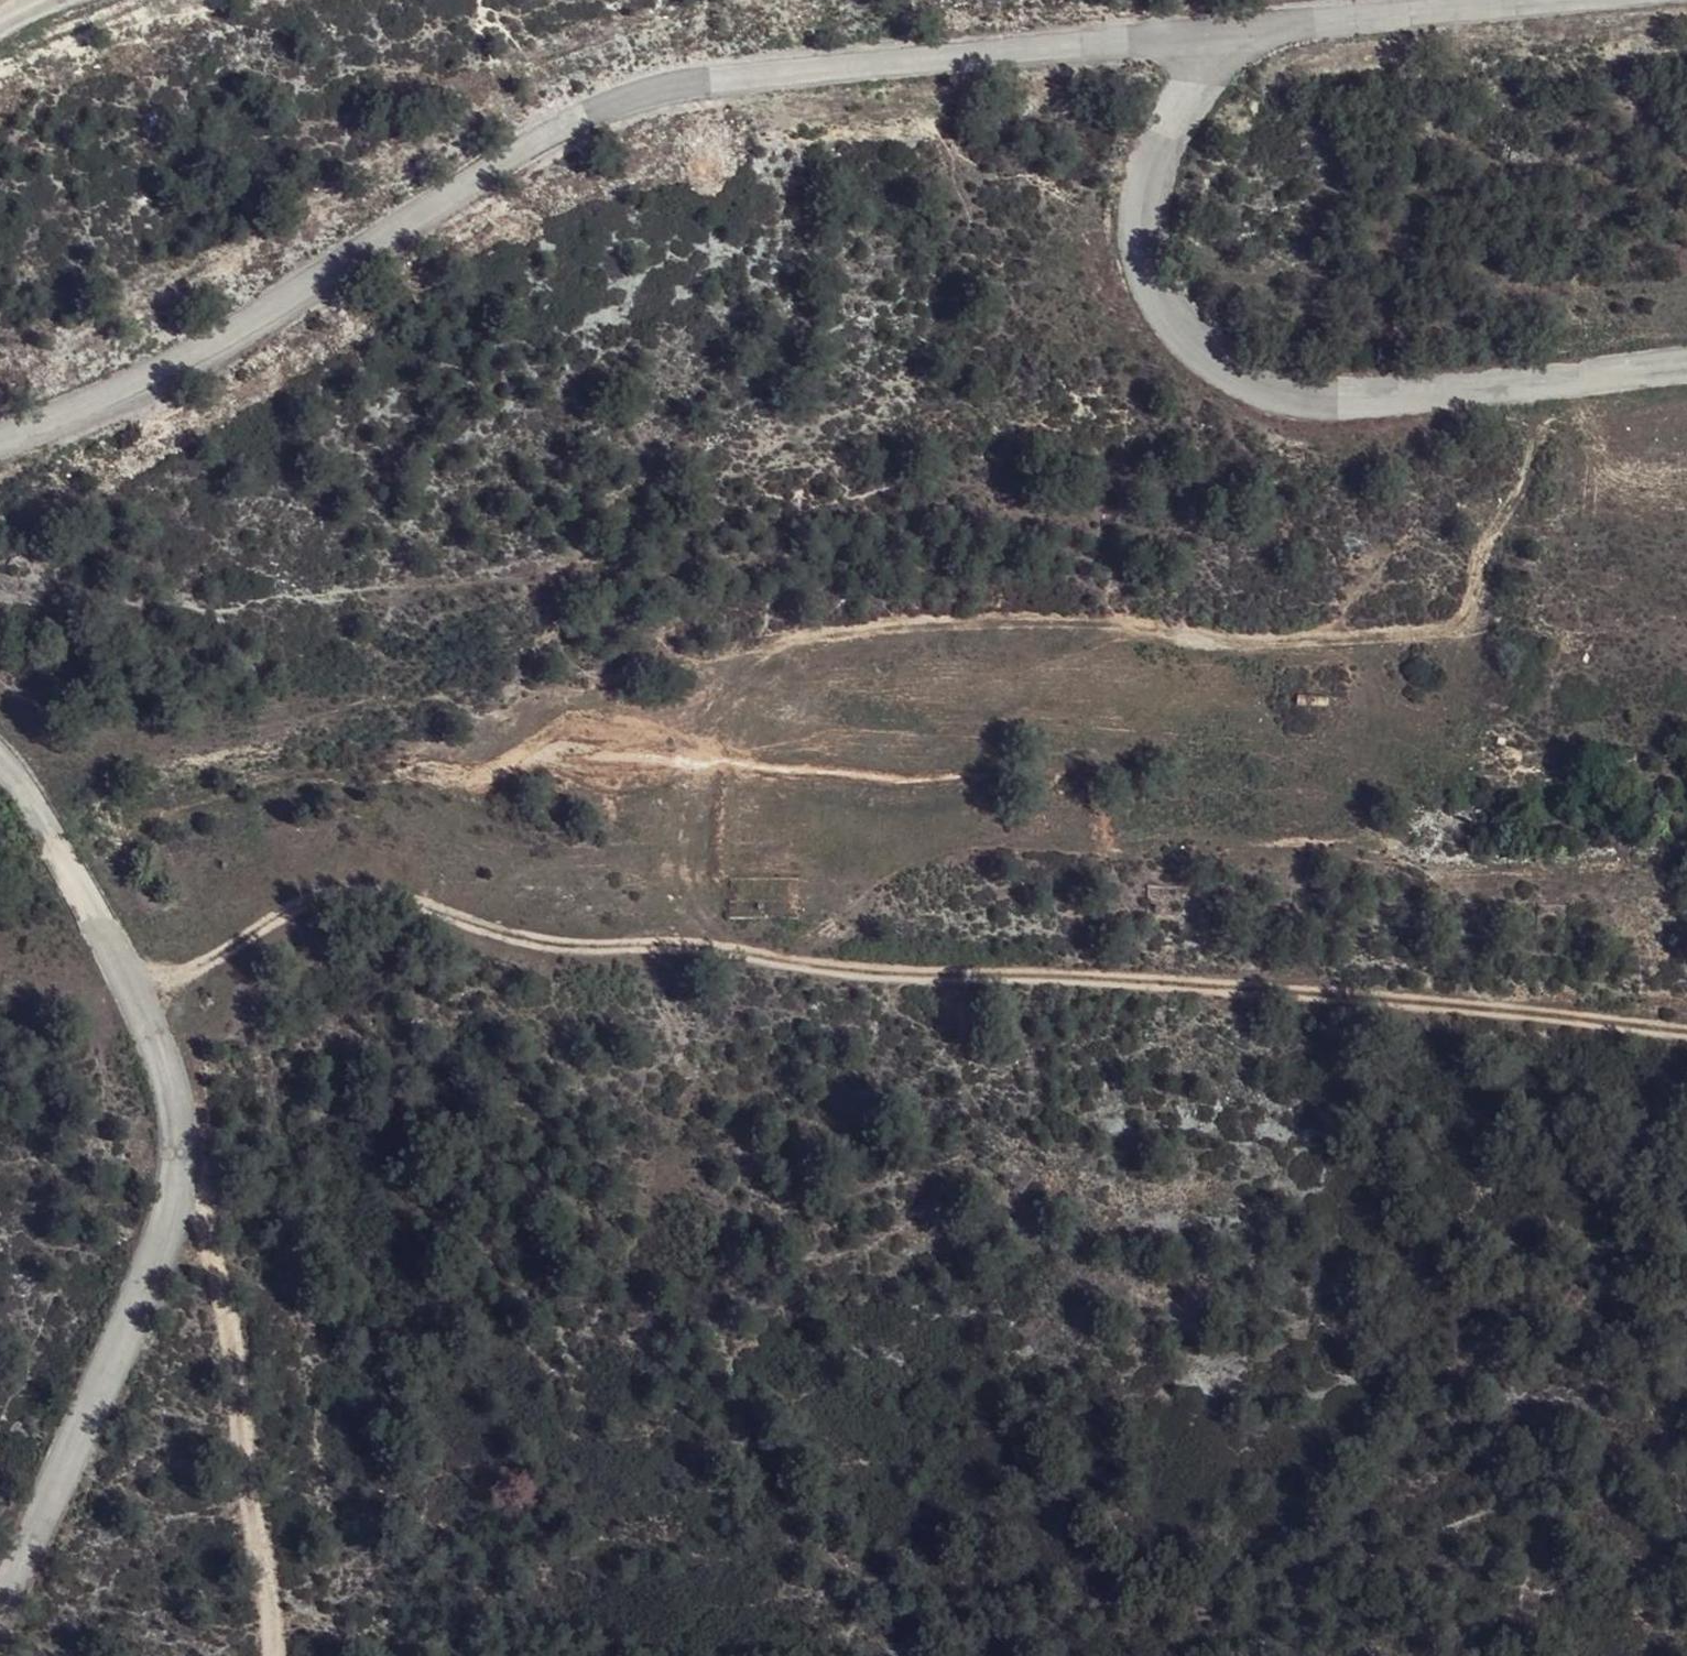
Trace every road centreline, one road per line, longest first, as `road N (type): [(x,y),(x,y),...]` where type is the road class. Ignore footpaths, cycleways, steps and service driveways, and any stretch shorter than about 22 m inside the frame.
road 1 (track): [(136,987),(198,969),(293,900),(346,886),(382,888),(520,937),(598,951),(739,942),(944,974),(1550,1012),(1686,1031)]
road 2 (unclassified): [(1230,36),(621,102),(154,380),(0,439)]
road 3 (unclassified): [(0,767),(66,840),(171,1061),(183,1195),(126,1357),(0,1604)]
road 4 (unclassified): [(1686,365),(1539,393),(1339,392),(1221,351),(1148,262),(1171,113),(1230,36)]
road 5 (unclassified): [(1614,0),(1230,36)]

